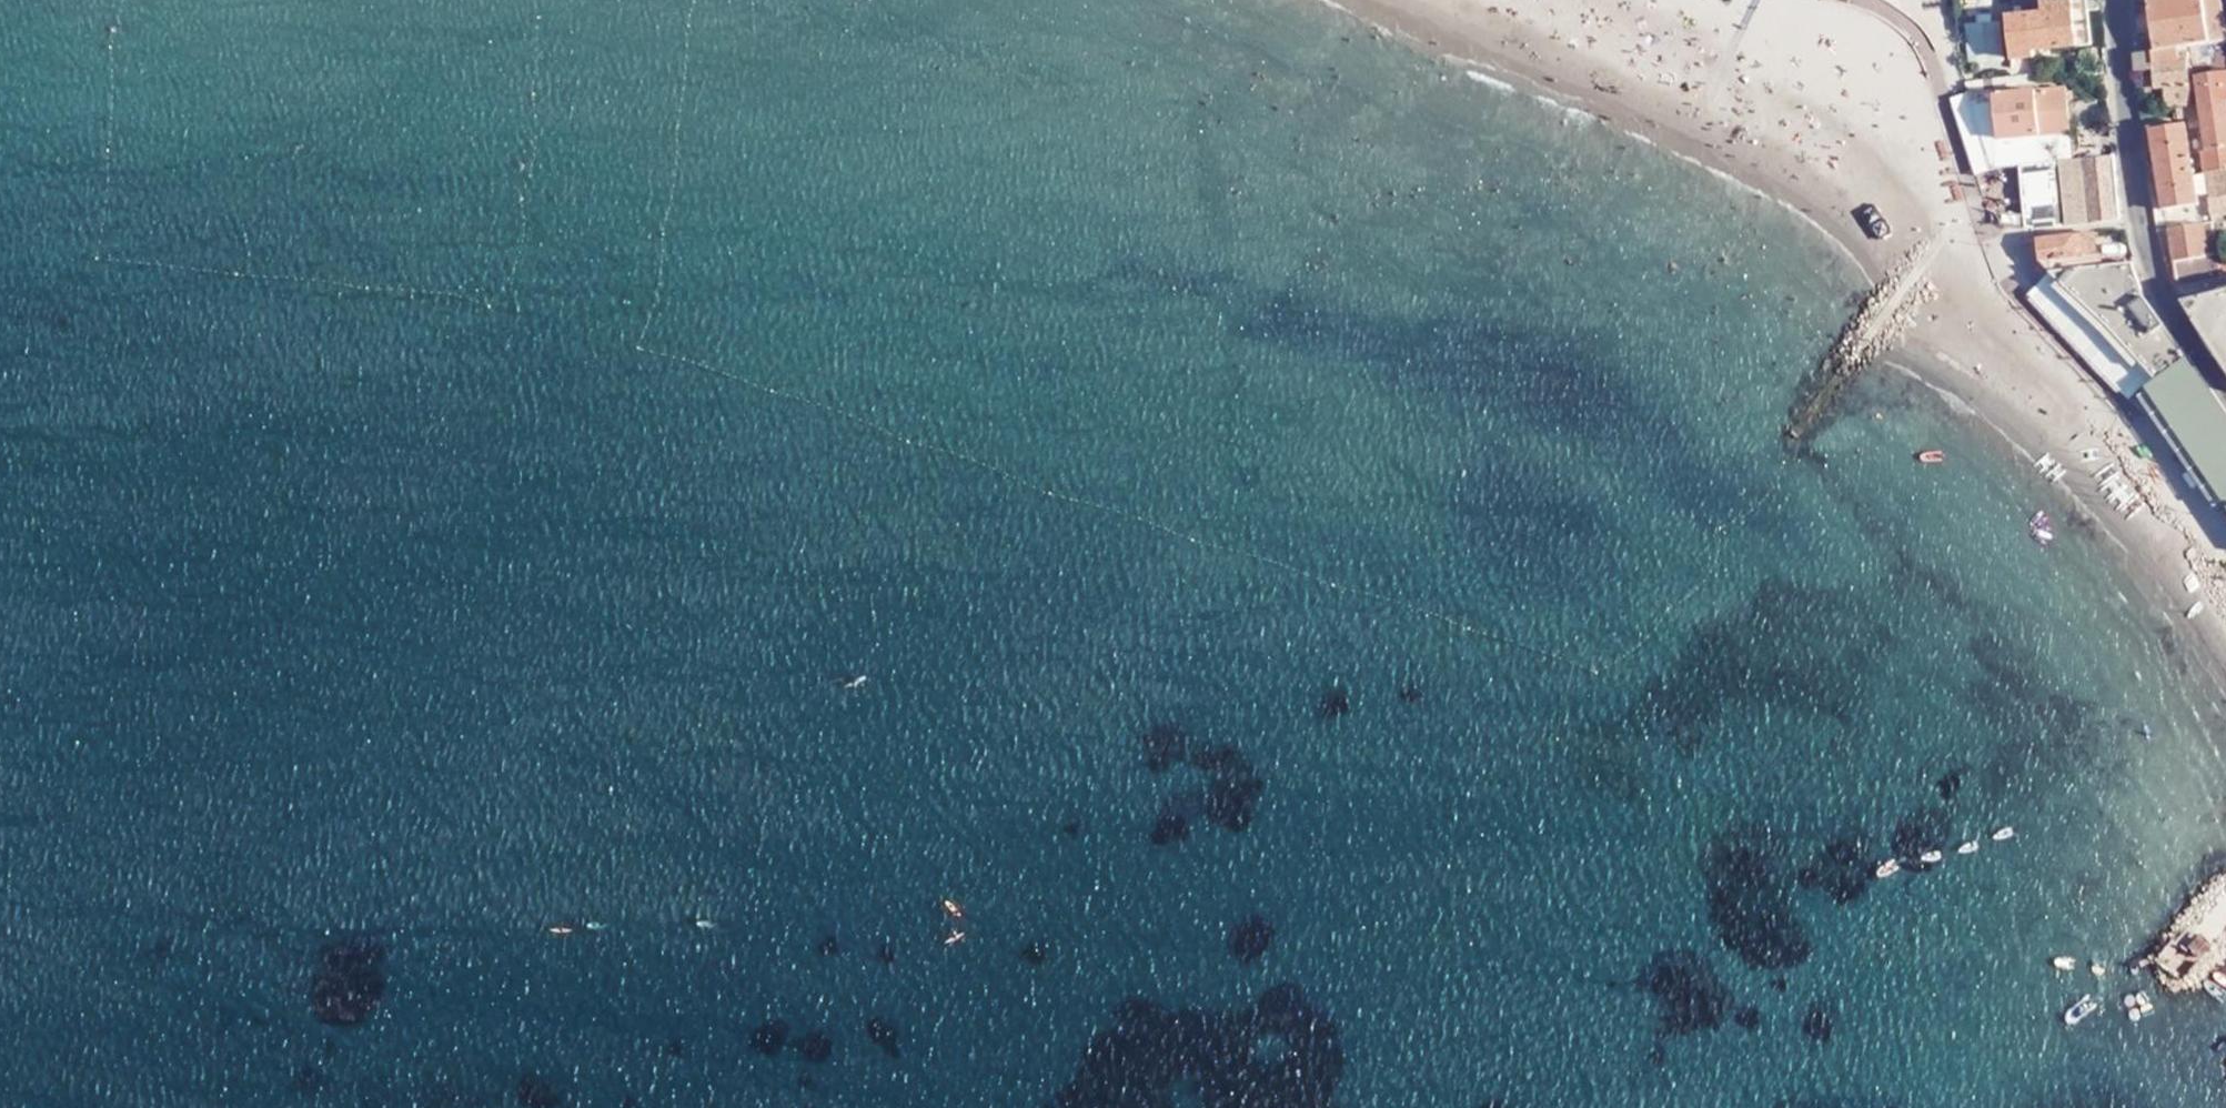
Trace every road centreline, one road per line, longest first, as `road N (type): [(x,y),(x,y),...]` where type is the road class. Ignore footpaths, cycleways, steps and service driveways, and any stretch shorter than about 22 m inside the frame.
road 1 (residential): [(2120,0),(2142,239),(2165,301)]

